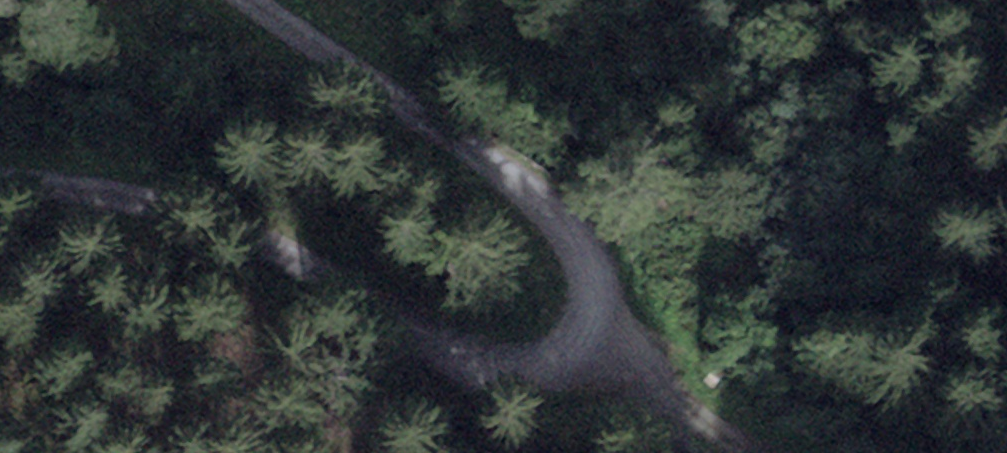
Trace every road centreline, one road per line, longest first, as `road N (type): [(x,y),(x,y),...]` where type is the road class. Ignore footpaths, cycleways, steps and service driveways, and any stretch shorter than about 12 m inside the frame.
road 1 (track): [(581,342),(527,372),(454,366),(252,241),(92,193),(0,188)]
road 2 (track): [(243,0),(531,191),(592,271),(581,342)]
road 3 (track): [(581,342),(732,452)]

